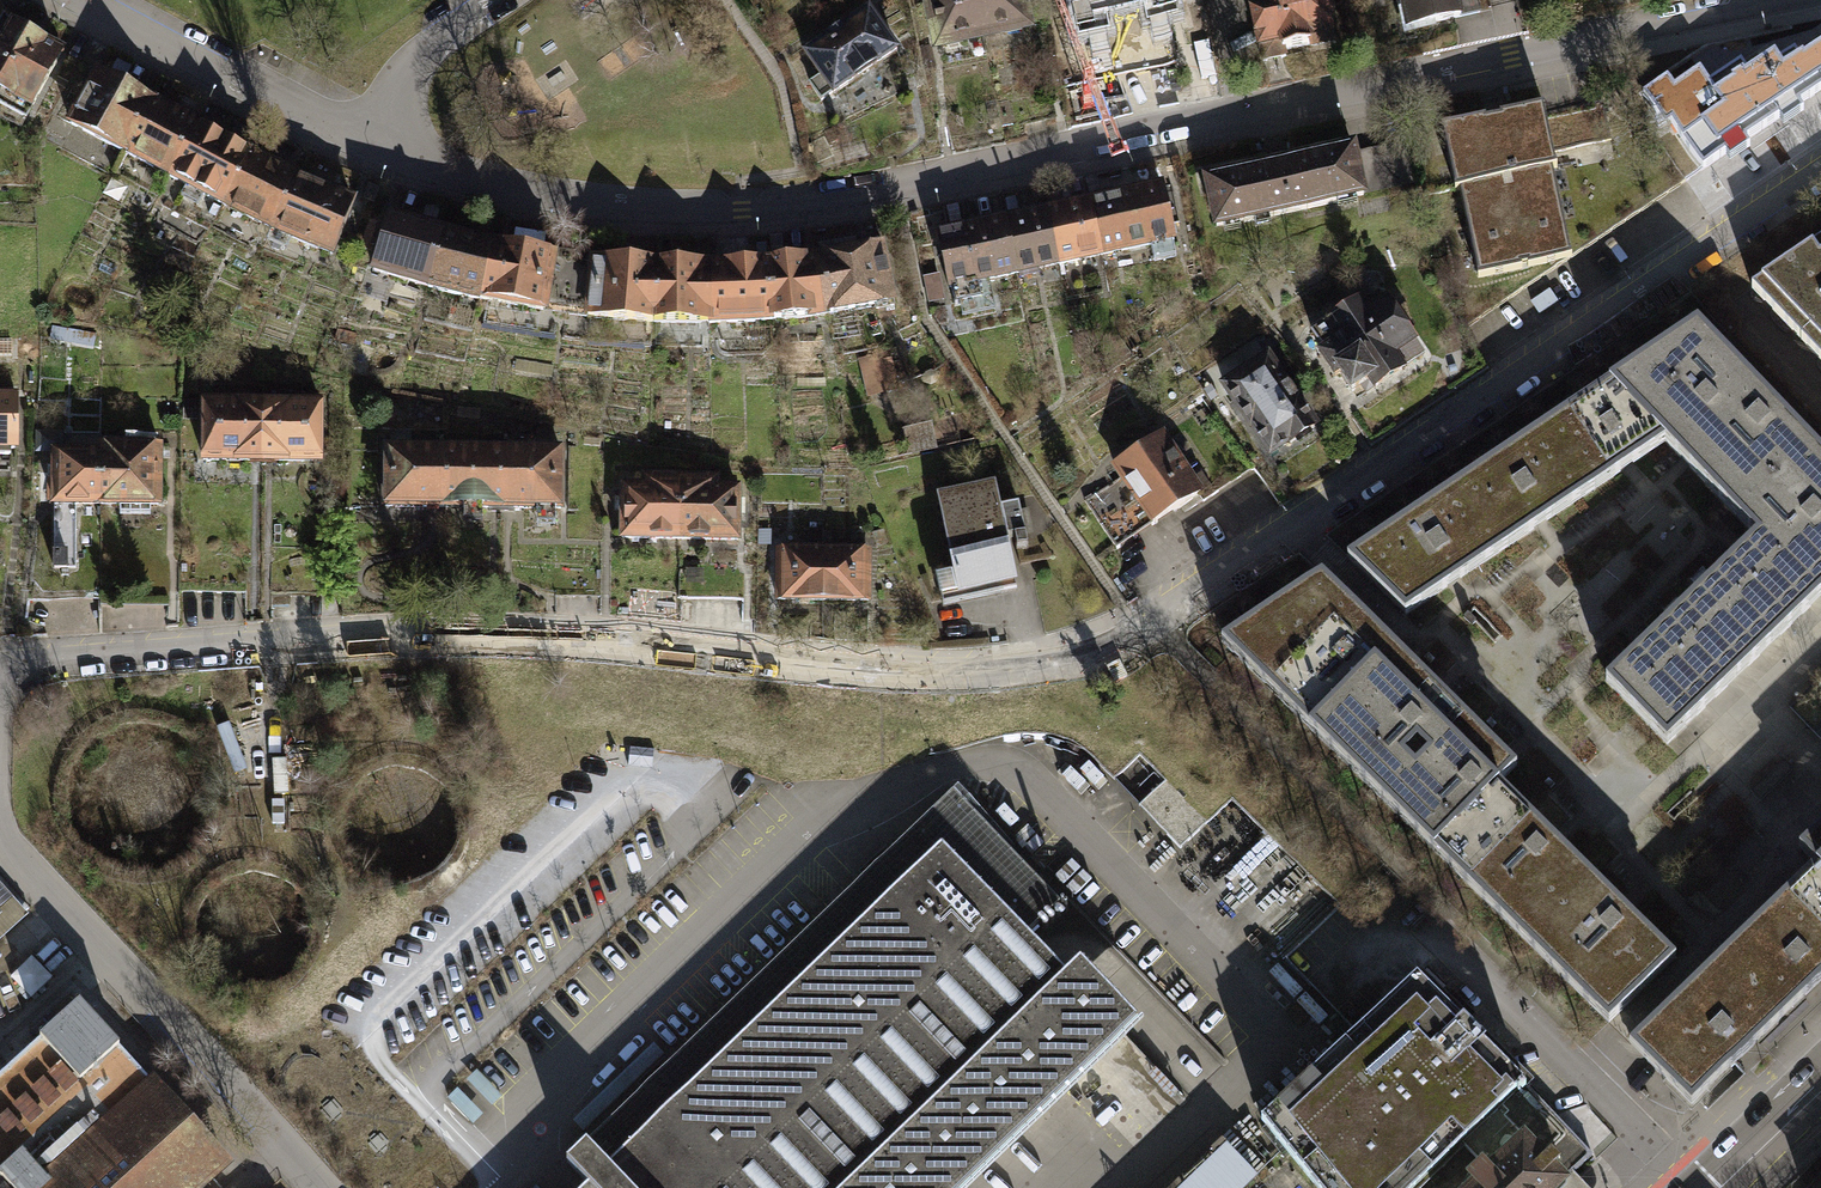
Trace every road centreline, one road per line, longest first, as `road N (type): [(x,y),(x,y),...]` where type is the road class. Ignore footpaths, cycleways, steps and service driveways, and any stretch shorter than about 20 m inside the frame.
road 1 (residential): [(0,669),(548,633),(957,670),(1099,648),(1300,525),(1820,173)]
road 2 (residential): [(1767,0),(806,204),(590,201),(489,187),(381,147)]
road 3 (residential): [(0,833),(22,865),(222,1069),(315,1187)]
road 4 (unclassified): [(1437,932),(1688,1187)]
road 5 (residential): [(381,147),(96,0)]
road 6 (residential): [(381,147),(423,49),(489,0)]
road 7 (primary): [(1715,1187),(1820,1086)]

